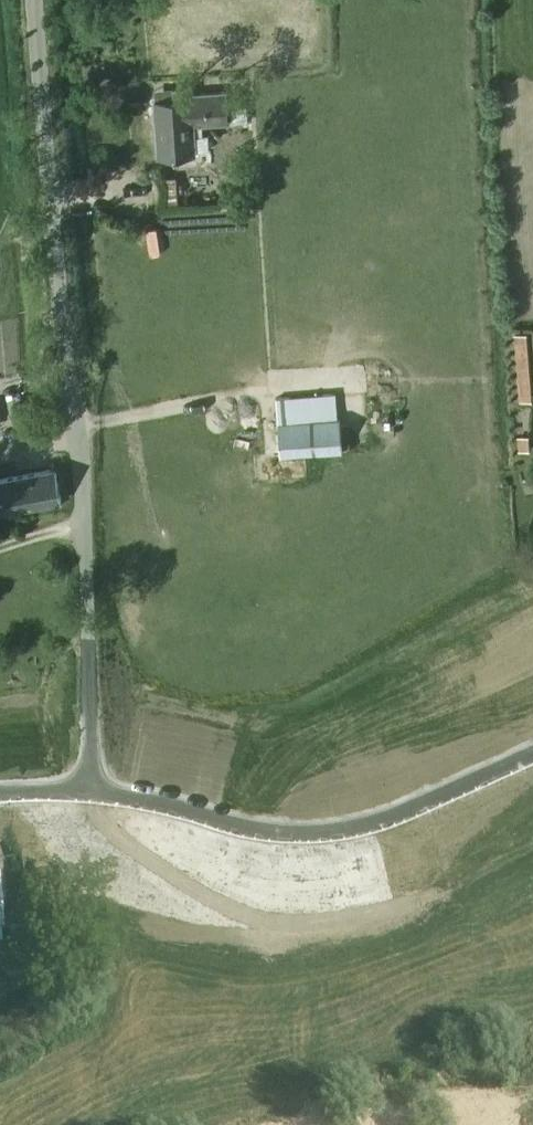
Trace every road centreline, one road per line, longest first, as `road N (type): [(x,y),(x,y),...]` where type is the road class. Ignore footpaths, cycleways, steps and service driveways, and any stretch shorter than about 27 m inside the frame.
road 1 (unclassified): [(88,791),(86,527),(35,0)]
road 2 (unclassified): [(88,791),(248,809),(355,784),(451,786),(532,760)]

